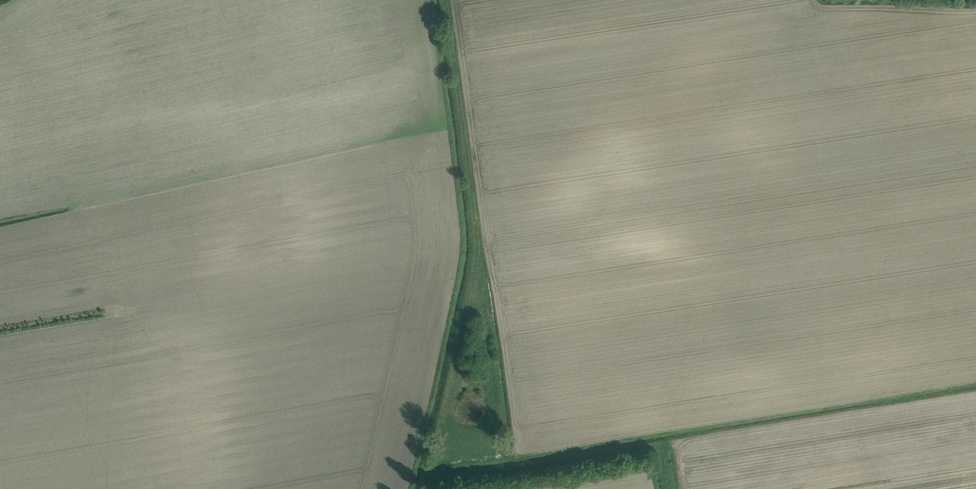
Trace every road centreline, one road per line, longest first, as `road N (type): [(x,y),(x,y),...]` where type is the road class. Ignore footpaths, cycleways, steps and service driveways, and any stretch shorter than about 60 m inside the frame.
road 1 (track): [(447,0),(480,261),(427,488)]

